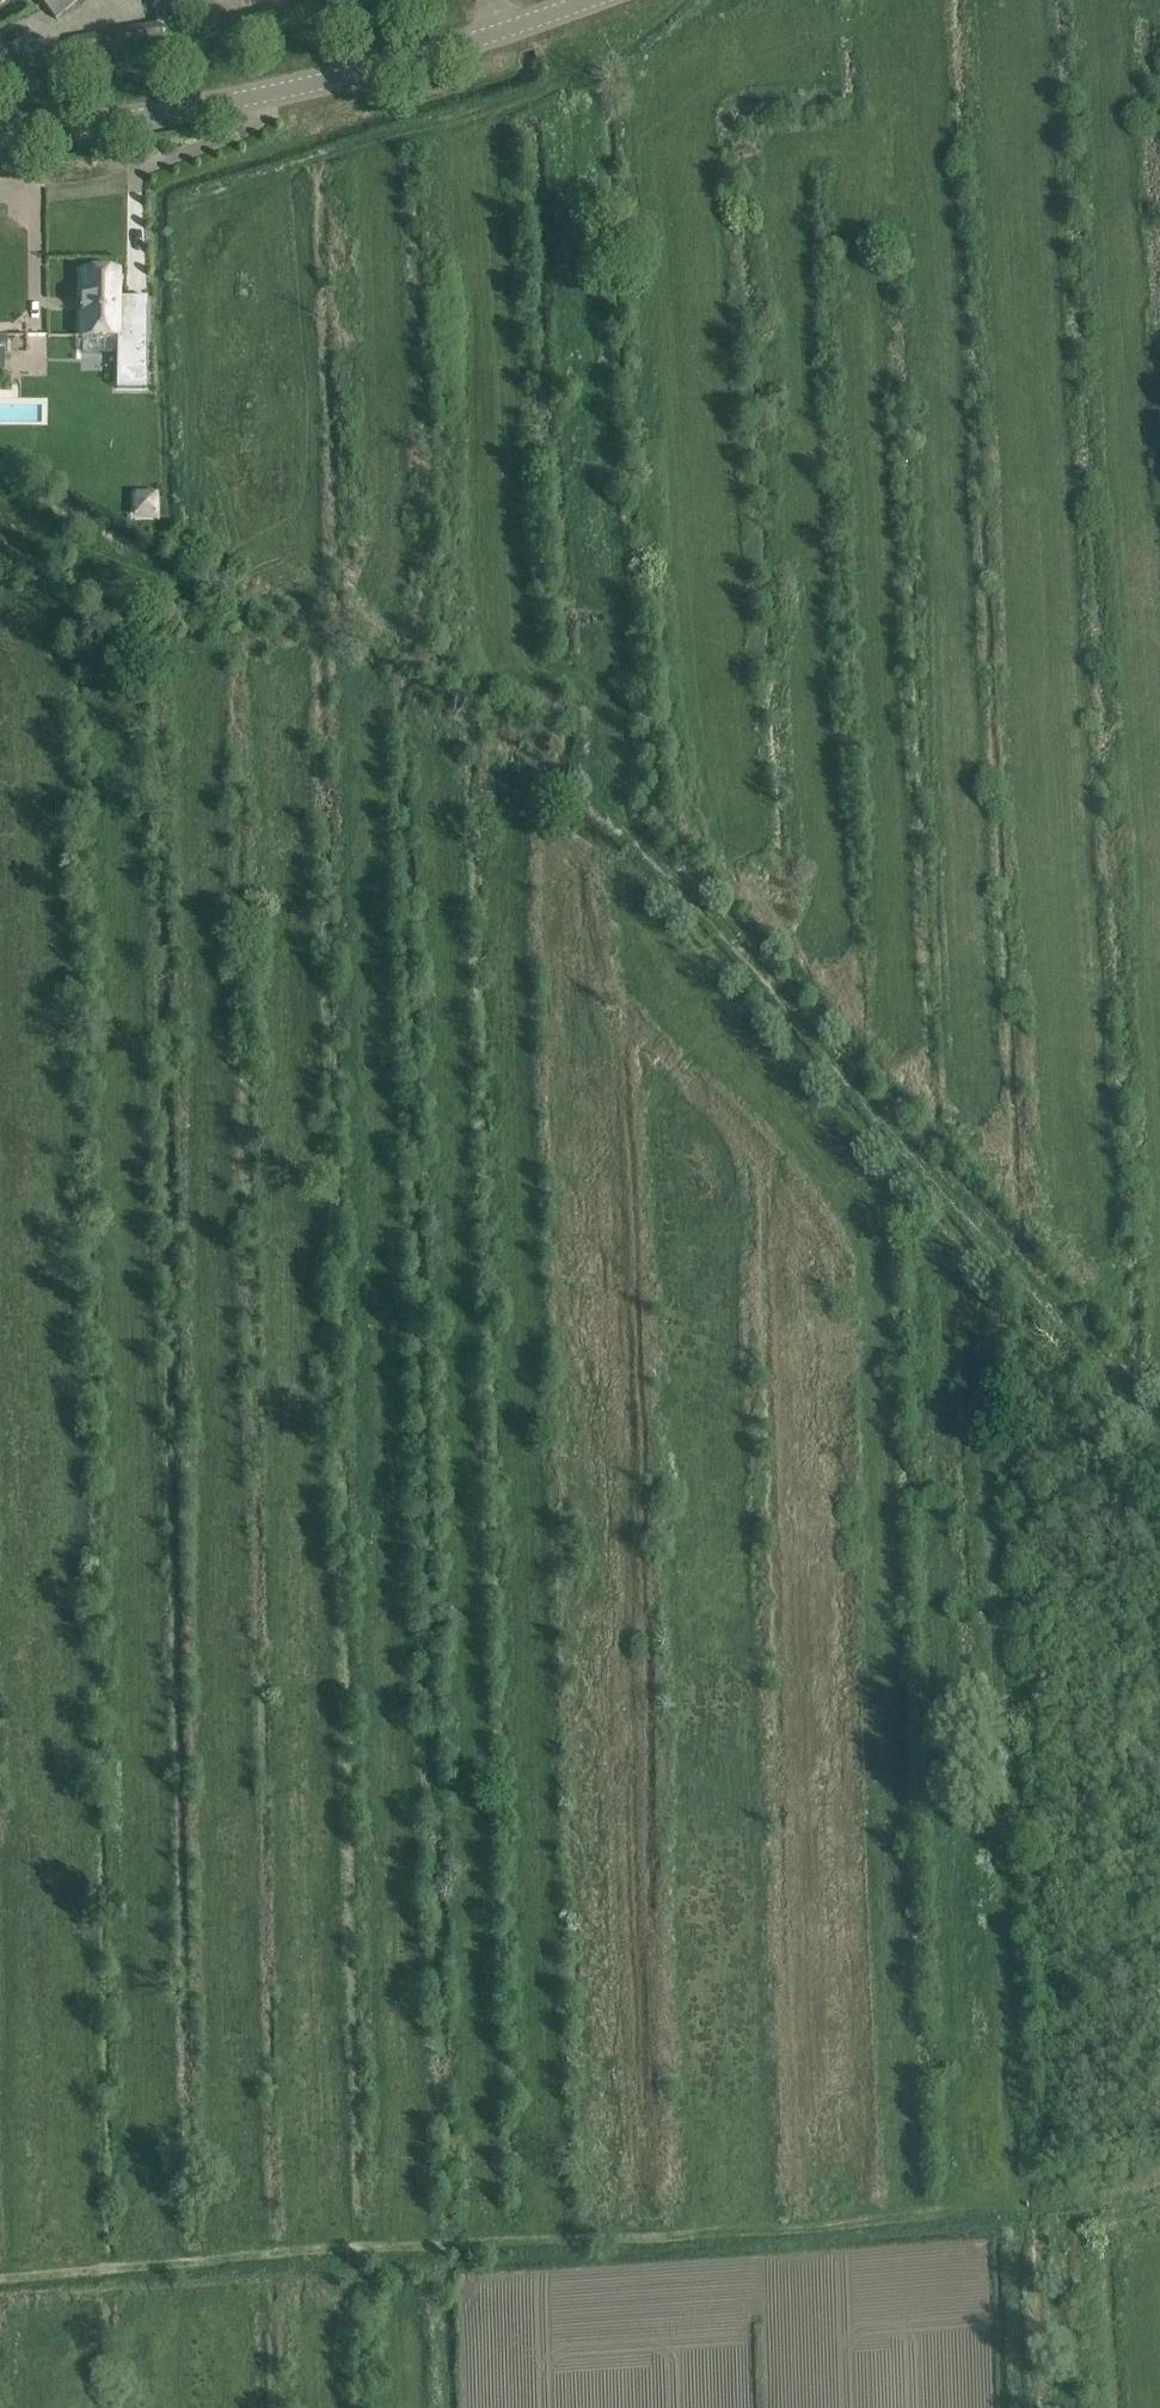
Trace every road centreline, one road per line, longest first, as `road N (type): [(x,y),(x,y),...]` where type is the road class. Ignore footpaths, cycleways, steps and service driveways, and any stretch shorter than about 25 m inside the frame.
road 1 (unclassified): [(589,0),(371,71),(119,123),(0,136)]

